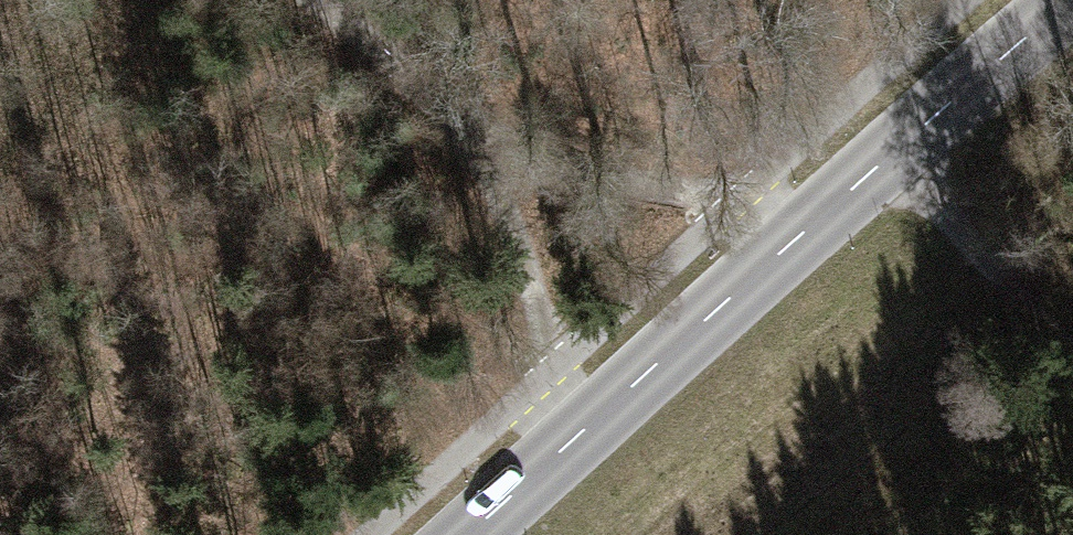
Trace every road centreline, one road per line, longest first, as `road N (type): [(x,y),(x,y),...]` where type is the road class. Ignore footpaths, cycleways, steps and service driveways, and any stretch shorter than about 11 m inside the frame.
road 1 (tertiary): [(471,534),(1067,0)]
road 2 (track): [(319,0),(459,111),(597,176),(826,212)]
road 3 (track): [(459,111),(553,370),(589,427)]
road 4 (track): [(876,169),(1072,356)]

